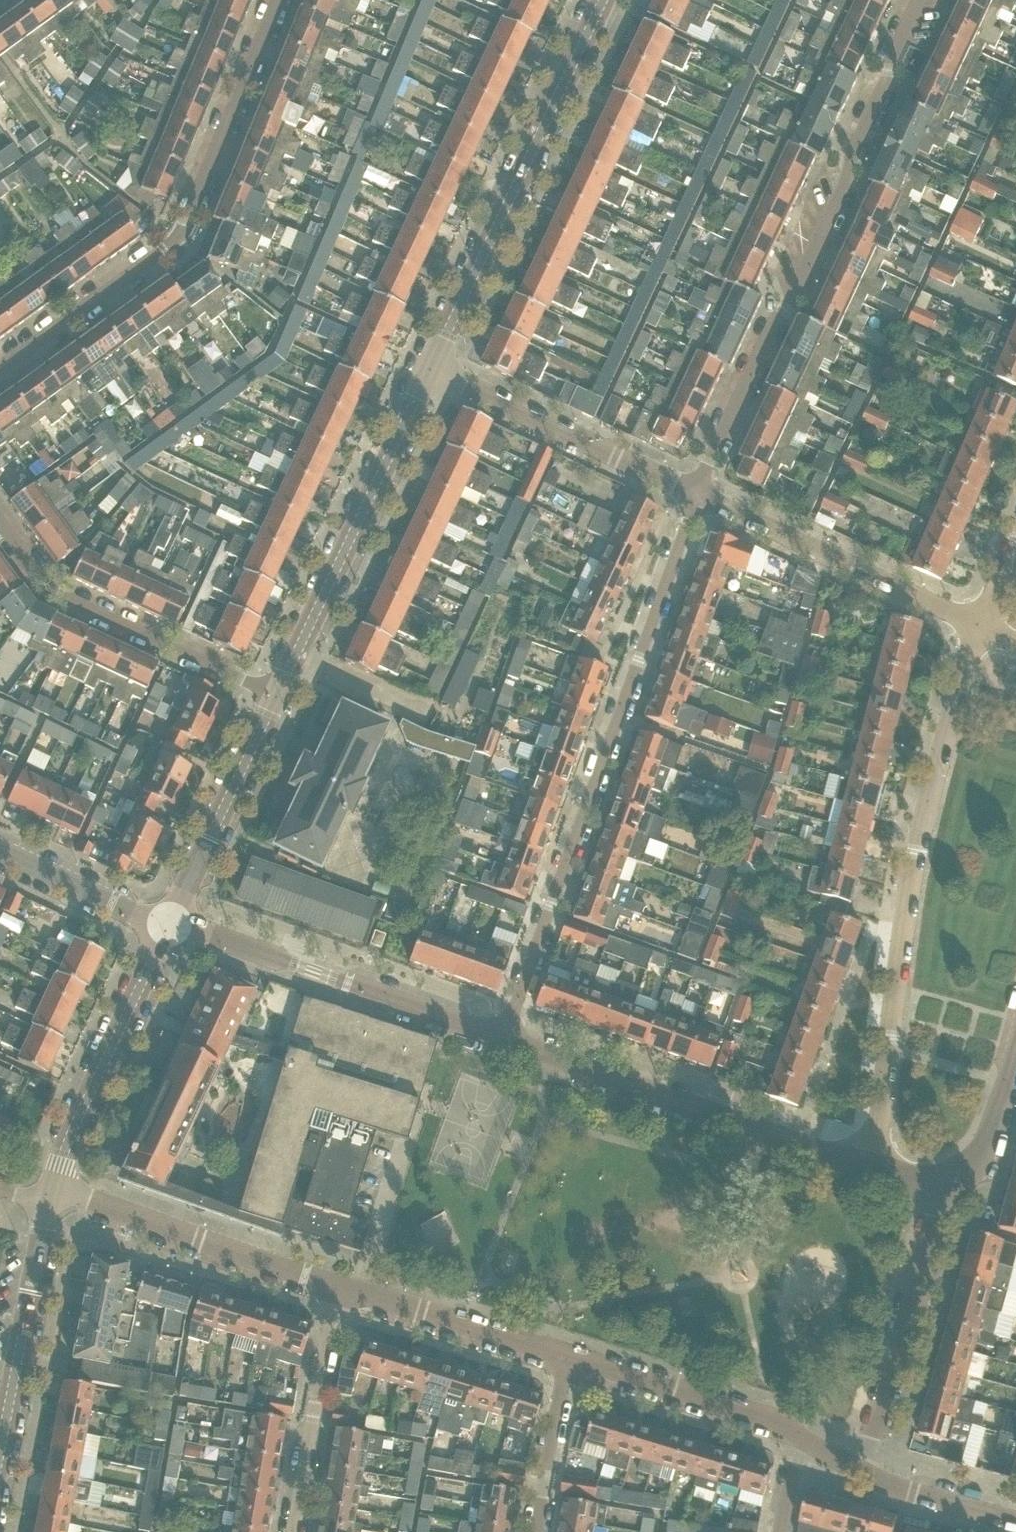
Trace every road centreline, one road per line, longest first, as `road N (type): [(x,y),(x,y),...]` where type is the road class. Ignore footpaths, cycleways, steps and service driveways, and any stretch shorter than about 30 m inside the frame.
road 1 (residential): [(693,493),(504,1039)]
road 2 (residential): [(880,1165),(891,994),(914,861),(955,674),(976,625)]
road 3 (residential): [(693,493),(924,0)]
road 4 (residential): [(277,0),(176,236),(0,368)]
road 5 (tertiary): [(429,371),(602,0)]
road 6 (tertiary): [(880,1165),(504,1039)]
road 7 (tertiary): [(276,695),(429,371)]
road 8 (tertiary): [(504,1039),(169,926)]
road 9 (residential): [(276,695),(49,590),(0,524)]
road 10 (residential): [(976,625),(693,493)]
road 11 (residential): [(337,1289),(88,1201),(47,1197)]
road 12 (residential): [(937,1184),(856,1472)]
road 13 (tertiary): [(47,1197),(169,926)]
road 14 (residential): [(693,493),(429,371)]
road 15 (residential): [(807,1442),(777,1424),(566,1358)]
road 16 (tertiary): [(169,926),(276,695)]
road 17 (residential): [(337,1289),(291,1531)]
road 18 (tertiary): [(0,1435),(47,1197)]
road 19 (residential): [(566,1358),(337,1289)]
road 20 (tertiary): [(169,926),(0,850)]
road 21 (residential): [(537,1531),(566,1358)]
road 22 (tertiary): [(937,1184),(986,1136),(1015,1038)]
road 23 (residential): [(1015,1524),(856,1472)]

